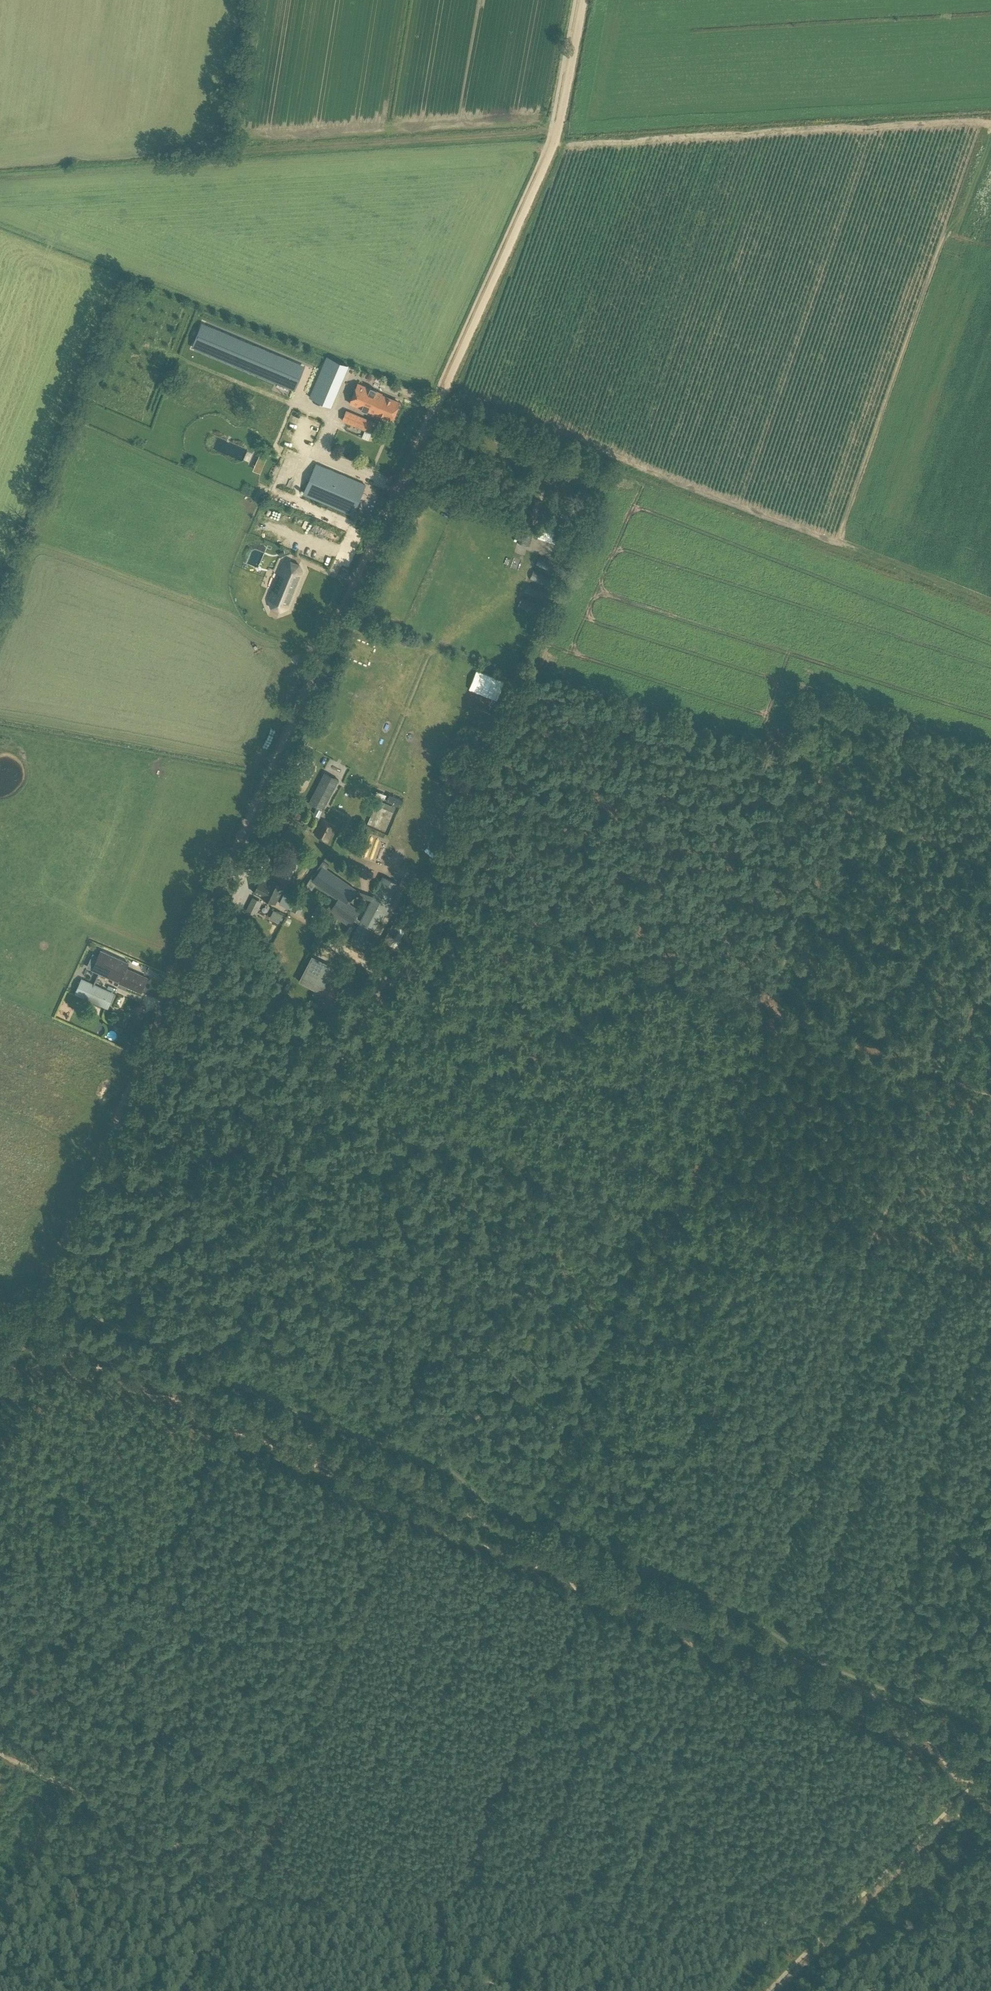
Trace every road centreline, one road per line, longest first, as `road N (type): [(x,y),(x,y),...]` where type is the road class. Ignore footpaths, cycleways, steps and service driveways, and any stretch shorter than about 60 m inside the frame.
road 1 (track): [(28,1317),(444,390)]
road 2 (track): [(28,1317),(707,1621)]
road 3 (track): [(0,1755),(245,1878),(266,1867),(511,1990)]
road 4 (track): [(776,1990),(990,1775)]
road 5 (track): [(444,390),(560,133)]
road 6 (track): [(770,1649),(990,1748)]
road 7 (track): [(169,995),(346,1058)]
road 8 (track): [(57,1785),(0,1917)]
road 9 (track): [(560,133),(584,0)]

